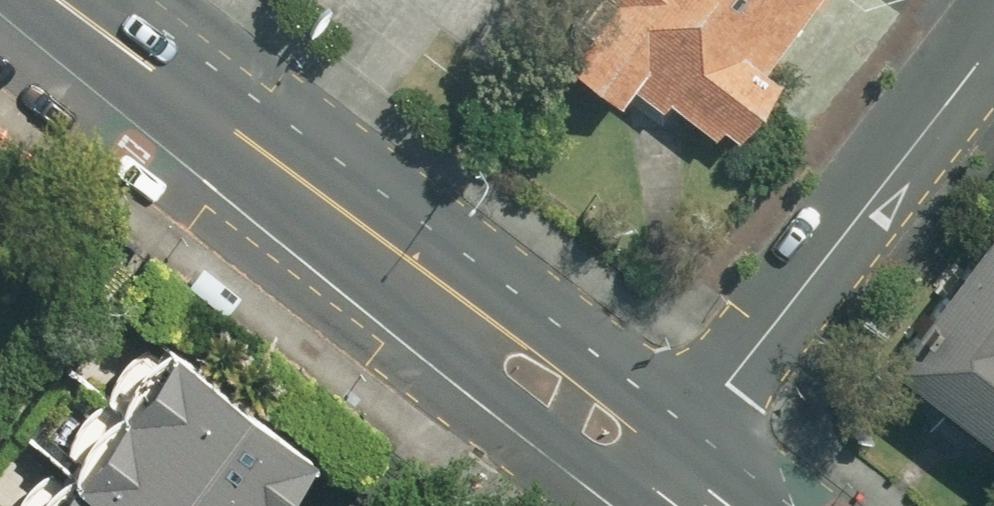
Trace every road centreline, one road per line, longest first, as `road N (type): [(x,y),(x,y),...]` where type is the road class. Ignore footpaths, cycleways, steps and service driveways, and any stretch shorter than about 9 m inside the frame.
road 1 (residential): [(993,62),(695,429)]
road 2 (secondary): [(434,280),(62,0)]
road 3 (secondary): [(434,280),(567,337),(695,429)]
road 4 (secondary): [(639,497),(513,393),(434,280)]

